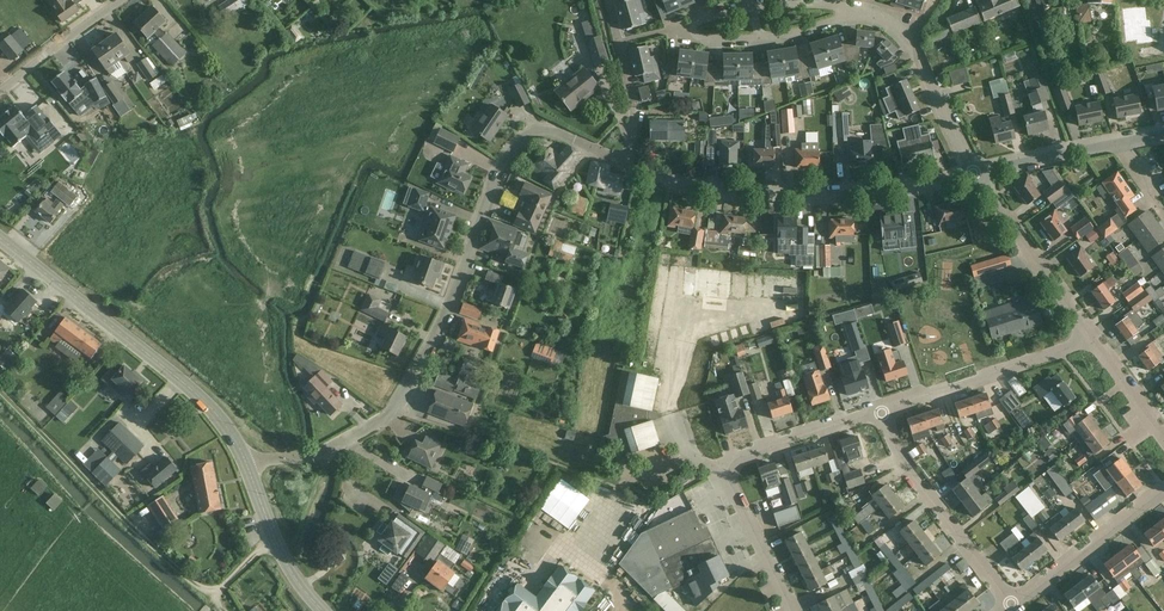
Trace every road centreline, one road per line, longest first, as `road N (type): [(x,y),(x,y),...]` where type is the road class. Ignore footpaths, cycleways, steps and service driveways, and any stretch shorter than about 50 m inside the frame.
road 1 (residential): [(392,411),(431,346),(503,167),(531,134),(555,129),(596,144)]
road 2 (residential): [(978,173),(791,197),(632,168)]
road 3 (secondary): [(245,462),(197,394),(0,238)]
road 4 (residential): [(465,433),(538,236),(596,144)]
road 5 (track): [(0,391),(154,549),(213,589)]
road 6 (residential): [(1002,608),(876,410)]
road 7 (residential): [(876,410),(1092,343)]
road 8 (residential): [(1092,343),(978,173)]
road 9 (residential): [(1002,608),(1163,489)]
road 10 (residential): [(978,173),(949,134),(908,39),(875,16)]
road 11 (residential): [(557,465),(649,501),(711,472),(724,479)]
road 12 (residential): [(724,479),(729,465),(759,449),(876,410)]
road 13 (residential): [(632,168),(638,126),(607,0)]
road 14 (residential): [(466,610),(557,465)]
road 15 (secondary): [(323,610),(283,557),(245,462)]
road 16 (residential): [(758,4),(681,27),(695,37),(761,40)]
road 17 (residential): [(245,462),(323,453),(392,411)]
road 18 (residential): [(0,92),(120,0)]
road 19 (residential): [(792,610),(724,479)]
road 20 (residential): [(1122,142),(978,173)]
road 21 (residential): [(1163,443),(1092,343)]

